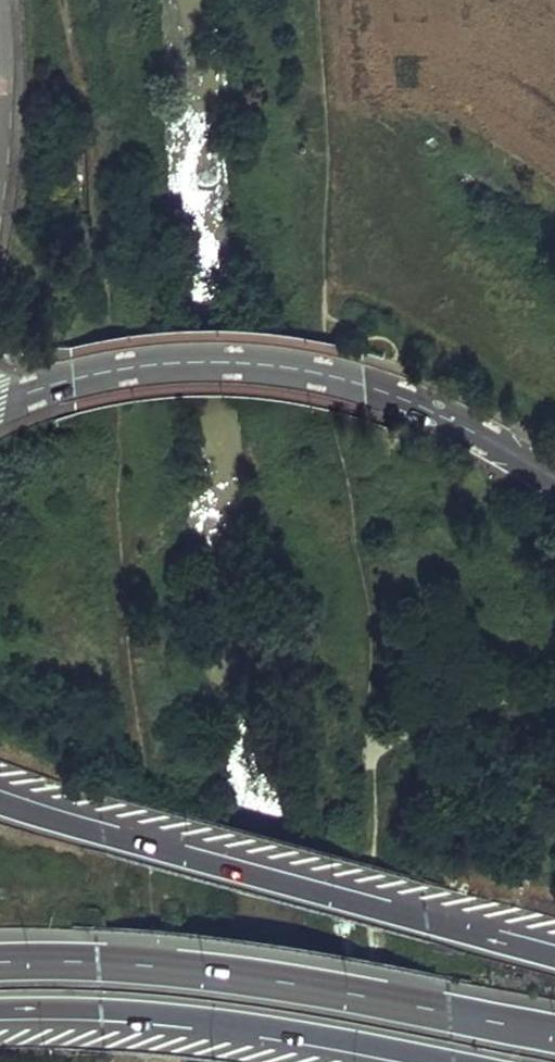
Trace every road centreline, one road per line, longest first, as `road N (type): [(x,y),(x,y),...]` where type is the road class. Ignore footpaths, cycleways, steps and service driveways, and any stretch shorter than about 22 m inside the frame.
road 1 (tertiary): [(0,406),(118,369),(251,363),(386,390),(554,478)]
road 2 (motorway): [(554,955),(0,802)]
road 3 (motorway): [(554,1033),(207,964),(0,961)]
road 4 (motorway): [(0,1010),(262,1024),(445,1061)]
road 5 (track): [(112,337),(65,0)]

